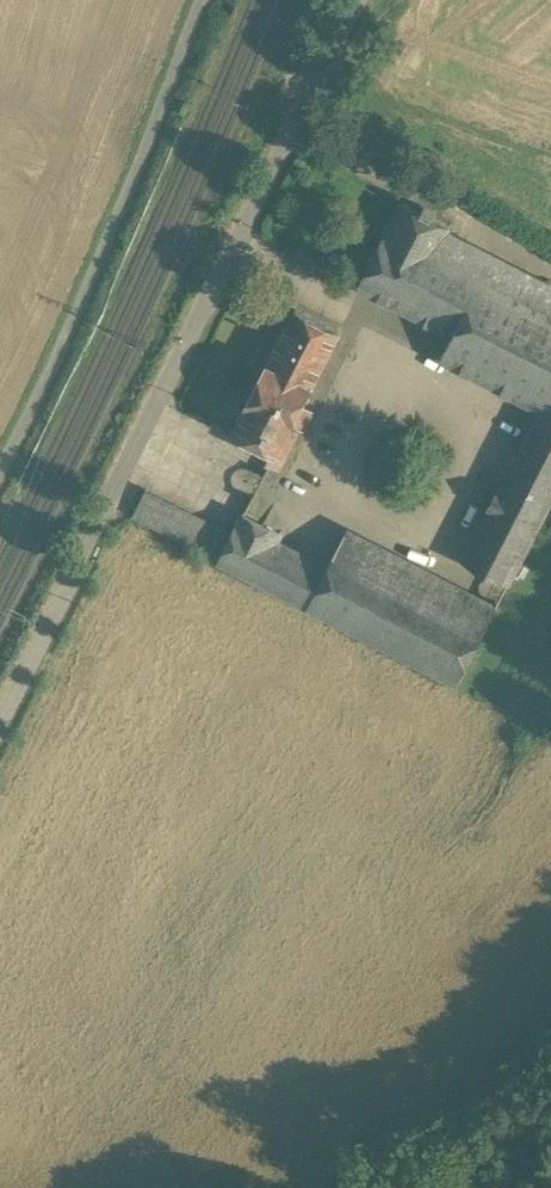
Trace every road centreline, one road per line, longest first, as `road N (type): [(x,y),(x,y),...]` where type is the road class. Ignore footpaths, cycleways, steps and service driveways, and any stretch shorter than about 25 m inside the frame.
road 1 (unclassified): [(0,713),(134,461),(355,0)]
road 2 (track): [(0,464),(133,178),(203,0)]
road 3 (track): [(373,1187),(550,1094)]

